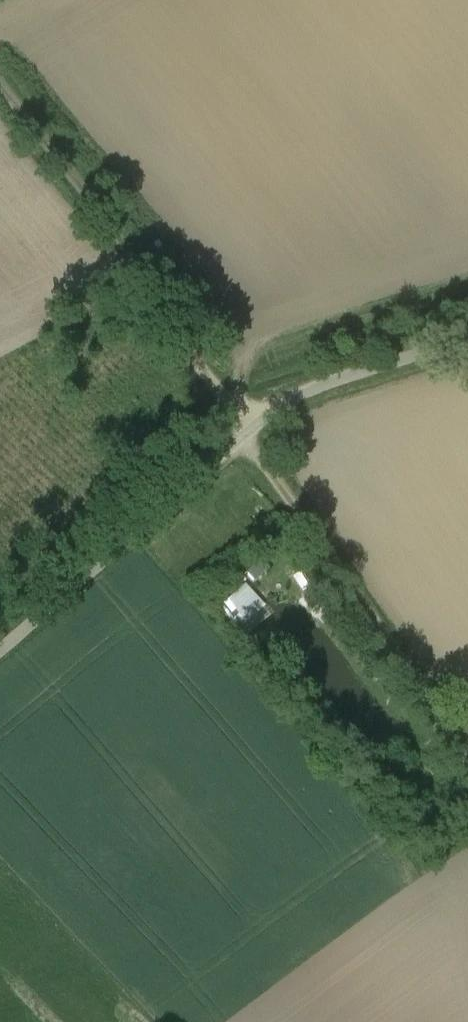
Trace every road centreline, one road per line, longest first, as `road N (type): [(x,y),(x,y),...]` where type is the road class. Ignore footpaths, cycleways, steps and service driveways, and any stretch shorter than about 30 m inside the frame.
road 1 (unclassified): [(467,341),(316,388),(247,422),(210,464),(0,646)]
road 2 (track): [(0,89),(111,225),(247,422)]
road 3 (track): [(467,765),(247,422)]

